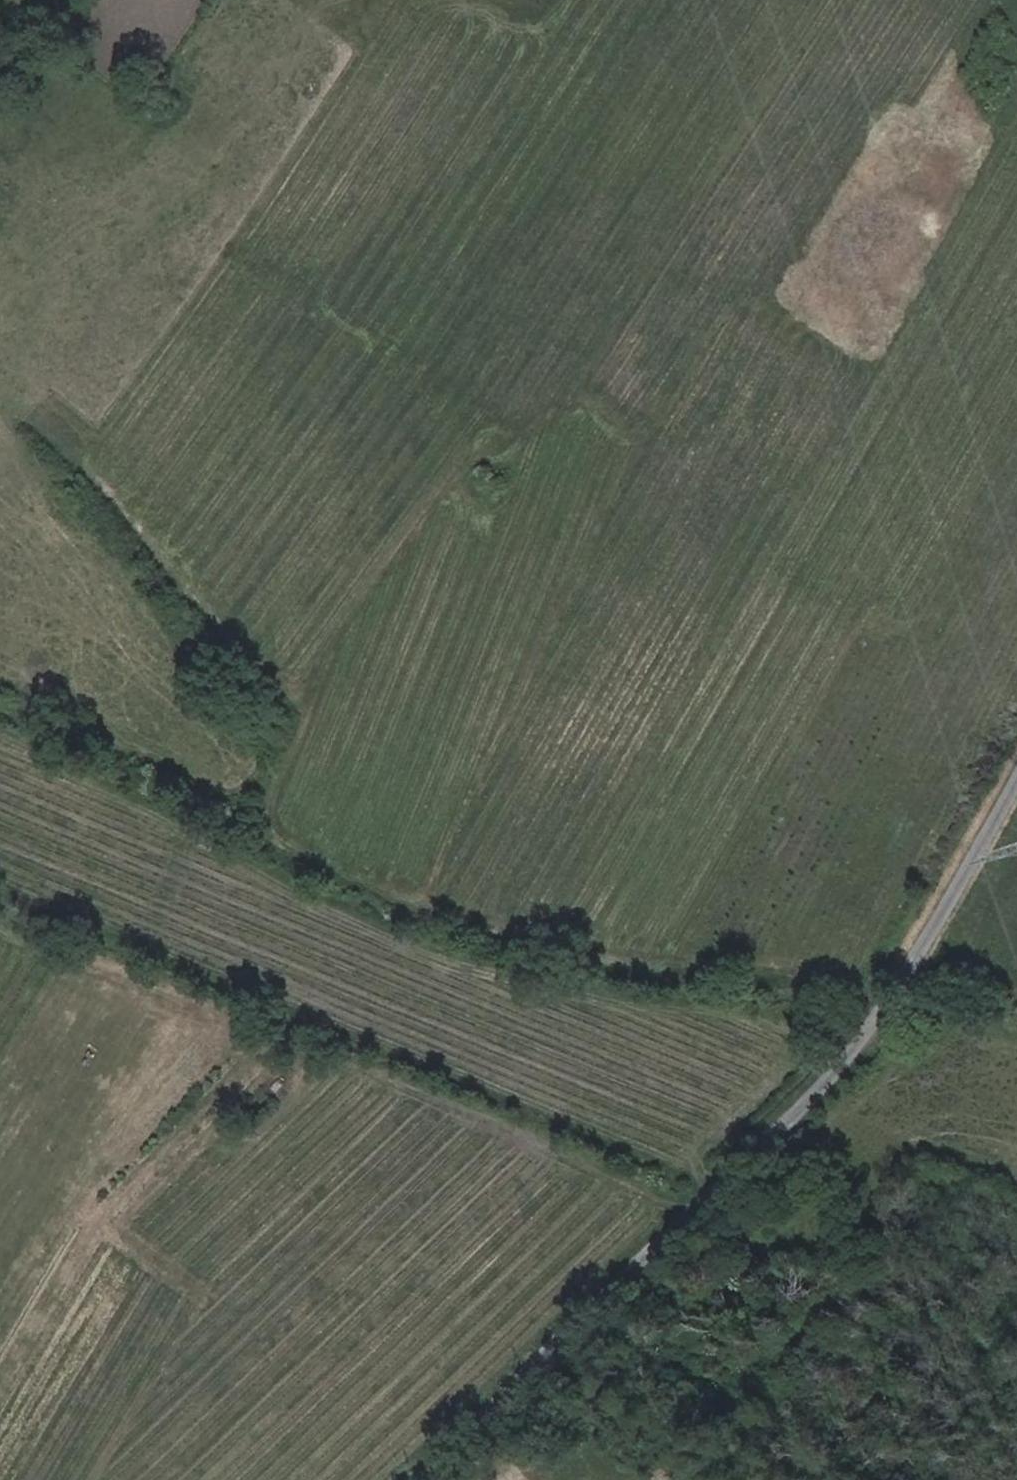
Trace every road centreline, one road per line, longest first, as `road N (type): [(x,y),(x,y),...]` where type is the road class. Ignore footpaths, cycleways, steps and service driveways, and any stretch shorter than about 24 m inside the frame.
road 1 (unclassified): [(423,1479),(791,1123),(880,1022),(930,938)]
road 2 (unclassified): [(1016,783),(930,938)]

